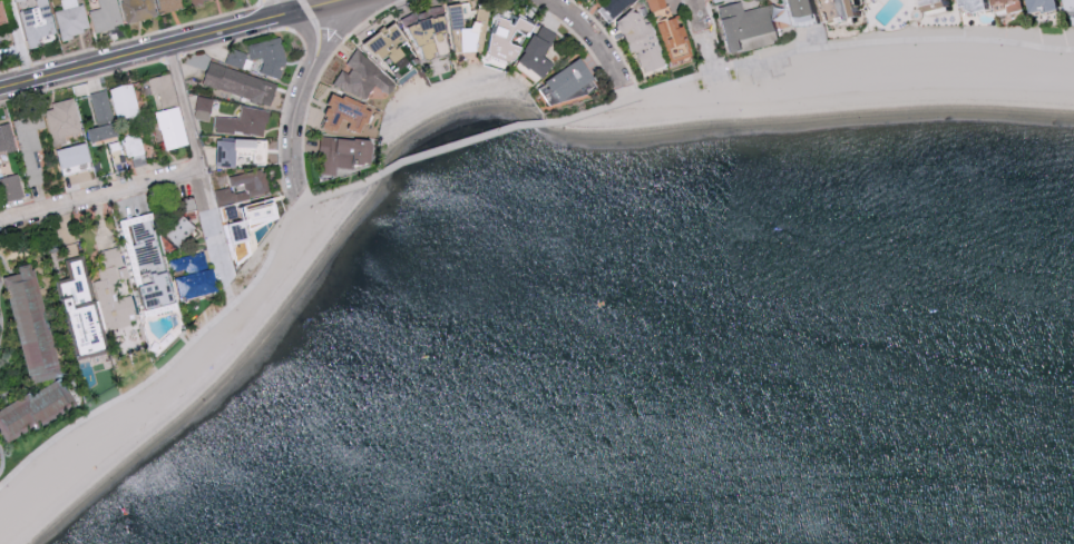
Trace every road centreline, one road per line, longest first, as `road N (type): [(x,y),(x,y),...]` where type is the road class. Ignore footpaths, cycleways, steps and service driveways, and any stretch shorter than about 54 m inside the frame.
road 1 (residential): [(0,90),(348,0)]
road 2 (residential): [(0,223),(202,167)]
road 3 (residential): [(319,8),(322,48),(295,112),(297,190)]

